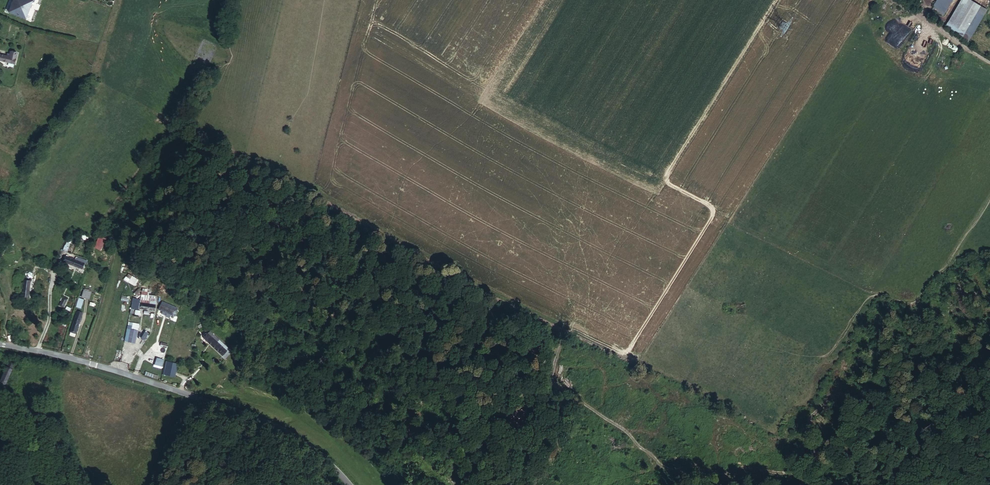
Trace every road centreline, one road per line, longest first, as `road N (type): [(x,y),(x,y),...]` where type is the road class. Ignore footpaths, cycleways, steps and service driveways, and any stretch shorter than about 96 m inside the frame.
road 1 (track): [(779,0),(665,176),(713,215),(627,352)]
road 2 (unclassified): [(0,344),(191,397),(327,450),(356,484)]

